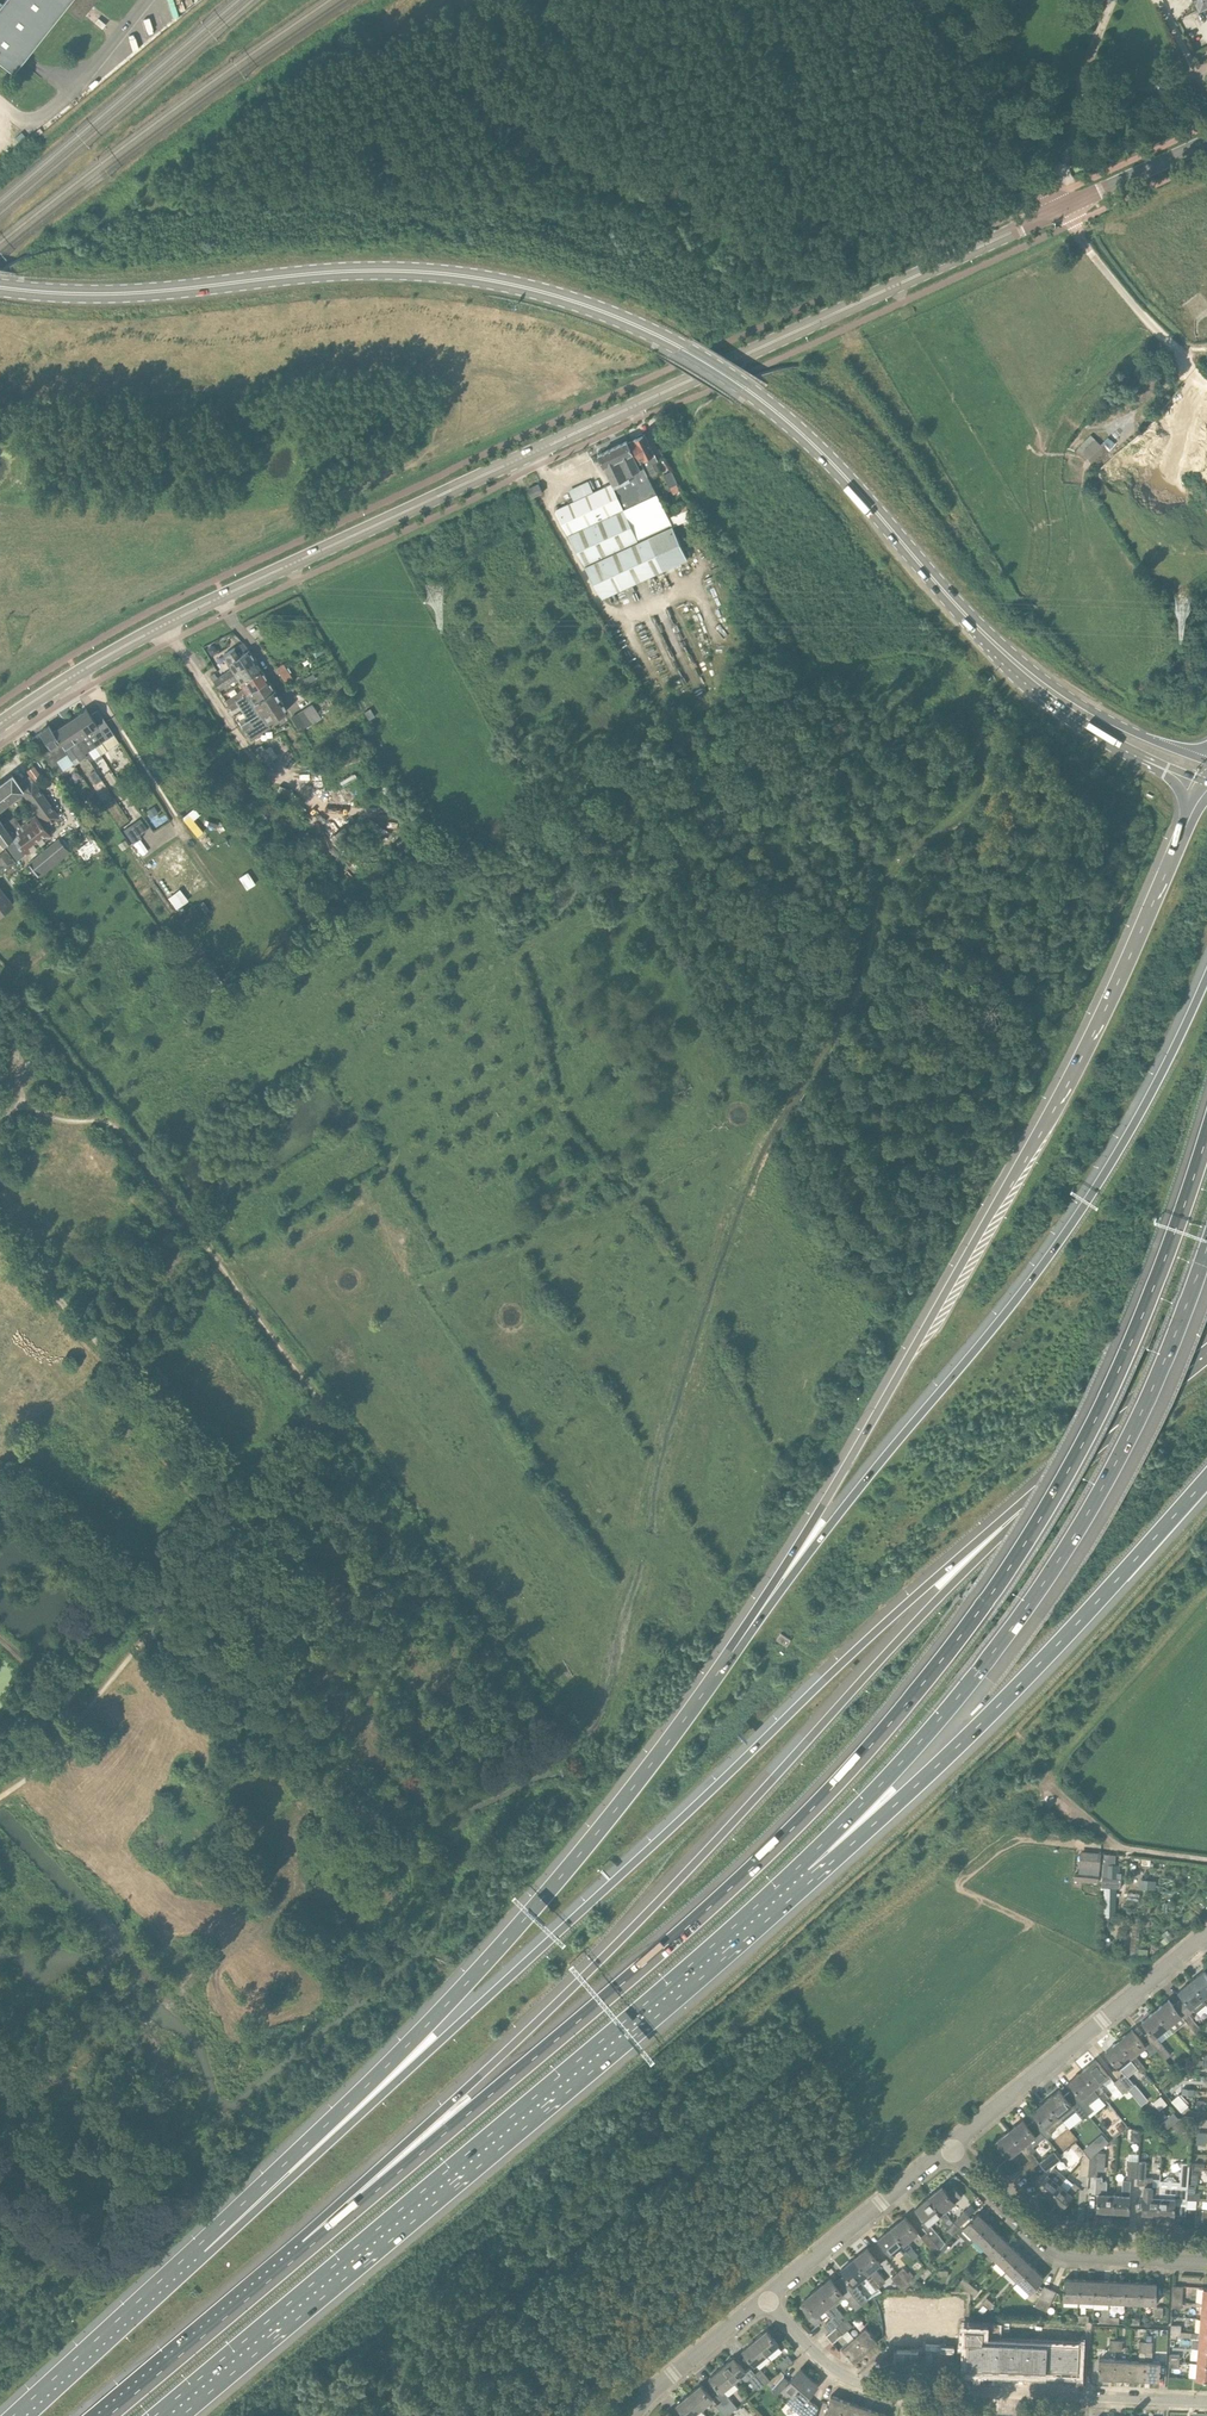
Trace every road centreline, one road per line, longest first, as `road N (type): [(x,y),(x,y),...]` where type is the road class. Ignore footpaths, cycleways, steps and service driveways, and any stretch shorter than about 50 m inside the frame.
road 1 (motorway): [(1206,1132),(1169,1249),(1081,1445),(986,1600),(905,1706),(778,1841),(307,2247)]
road 2 (motorway): [(1195,1364),(949,1566),(384,2092),(202,2251)]
road 3 (motorway): [(1195,1364),(952,1591),(640,1923),(307,2247)]
road 4 (tertiary): [(0,725),(220,598),(1060,210)]
road 5 (tertiary): [(0,287),(130,294),(393,271),(482,279),(591,308),(674,344),(778,414),(988,640)]
road 6 (trunk): [(1204,782),(1066,1085),(732,1654)]
road 7 (motorway): [(168,2415),(807,1871)]
road 8 (trunk): [(1206,978),(1145,1105),(1054,1251),(732,1654)]
road 9 (trunk): [(732,1654),(554,1884),(202,2251)]
road 10 (motorway): [(807,1871),(934,1727),(1049,1573),(1138,1416),(1206,1251)]
road 11 (motorway): [(807,1871),(963,1742),(1206,1481)]
road 12 (residential): [(1206,2405),(889,2387),(820,2357),(767,2296)]
road 13 (residential): [(951,2150),(1206,1938)]
road 14 (residential): [(1206,2263),(1061,2253),(951,2150)]
road 15 (track): [(211,1256),(117,1128),(22,1107),(0,1115)]
road 16 (motorway): [(307,2247),(107,2415)]
road 17 (tertiary): [(988,640),(1076,717),(1204,782)]
road 18 (tertiary): [(1206,760),(1093,710),(988,640)]
road 19 (trunk): [(202,2251),(19,2415)]
road 20 (unclassified): [(1060,210),(933,0)]
road 21 (residential): [(767,2296),(951,2150)]
road 22 (residential): [(637,2415),(667,2379),(767,2296)]
road 23 (tertiary): [(1060,210),(1206,143)]

